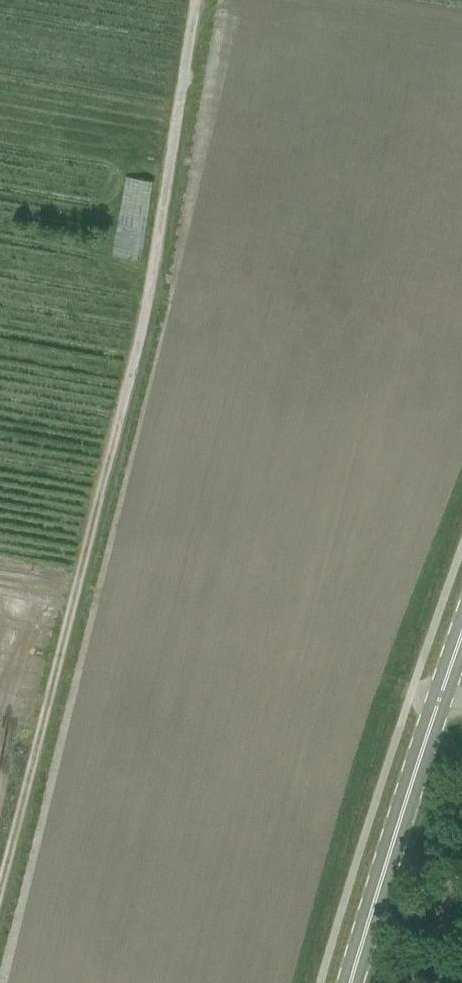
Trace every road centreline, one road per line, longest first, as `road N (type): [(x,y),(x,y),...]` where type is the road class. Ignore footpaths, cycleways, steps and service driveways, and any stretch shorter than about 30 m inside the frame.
road 1 (track): [(199,0),(148,293),(0,881)]
road 2 (primary): [(353,982),(461,636)]

